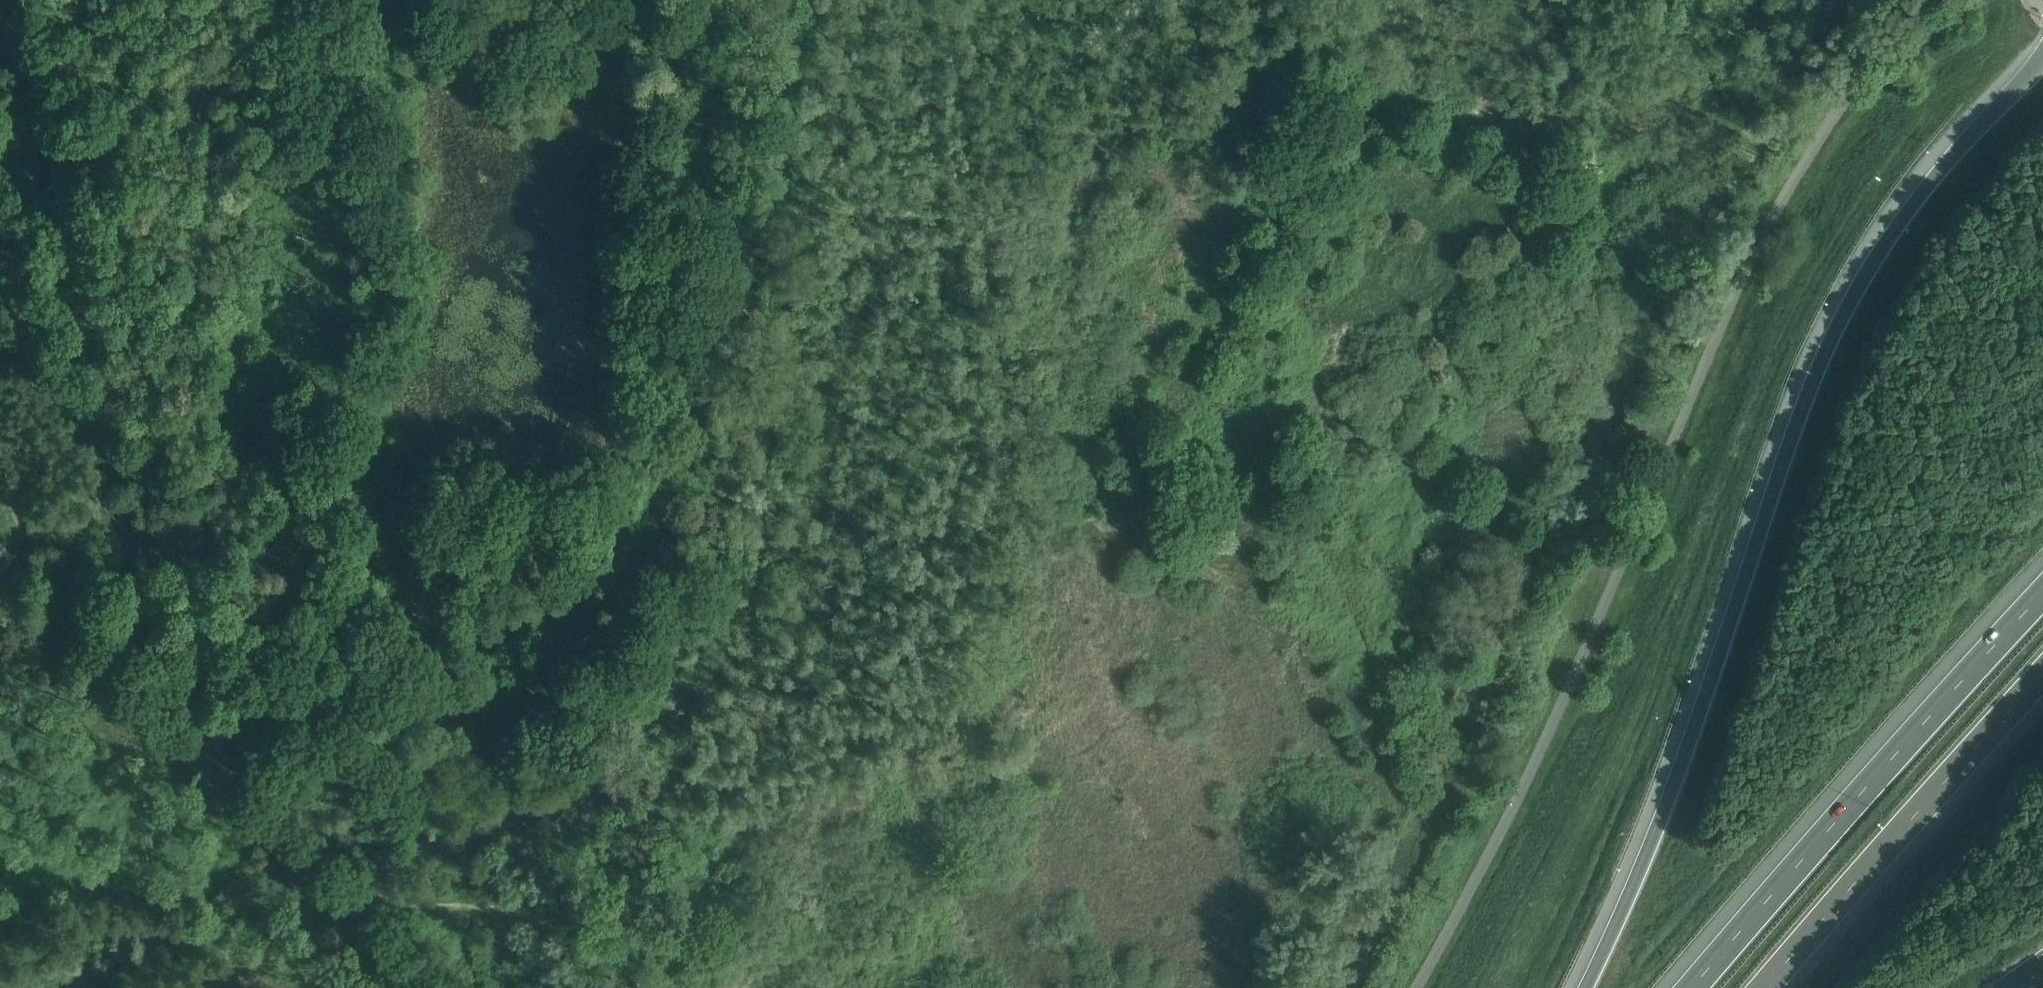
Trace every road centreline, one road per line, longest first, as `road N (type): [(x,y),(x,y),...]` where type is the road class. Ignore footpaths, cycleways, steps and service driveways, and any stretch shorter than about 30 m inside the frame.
road 1 (motorway): [(2042,61),(1906,211),(1831,338),(1678,767),(1580,987)]
road 2 (motorway): [(2042,596),(1697,987)]
road 3 (motorway): [(1769,987),(2042,677)]
road 4 (track): [(559,987),(507,840)]

